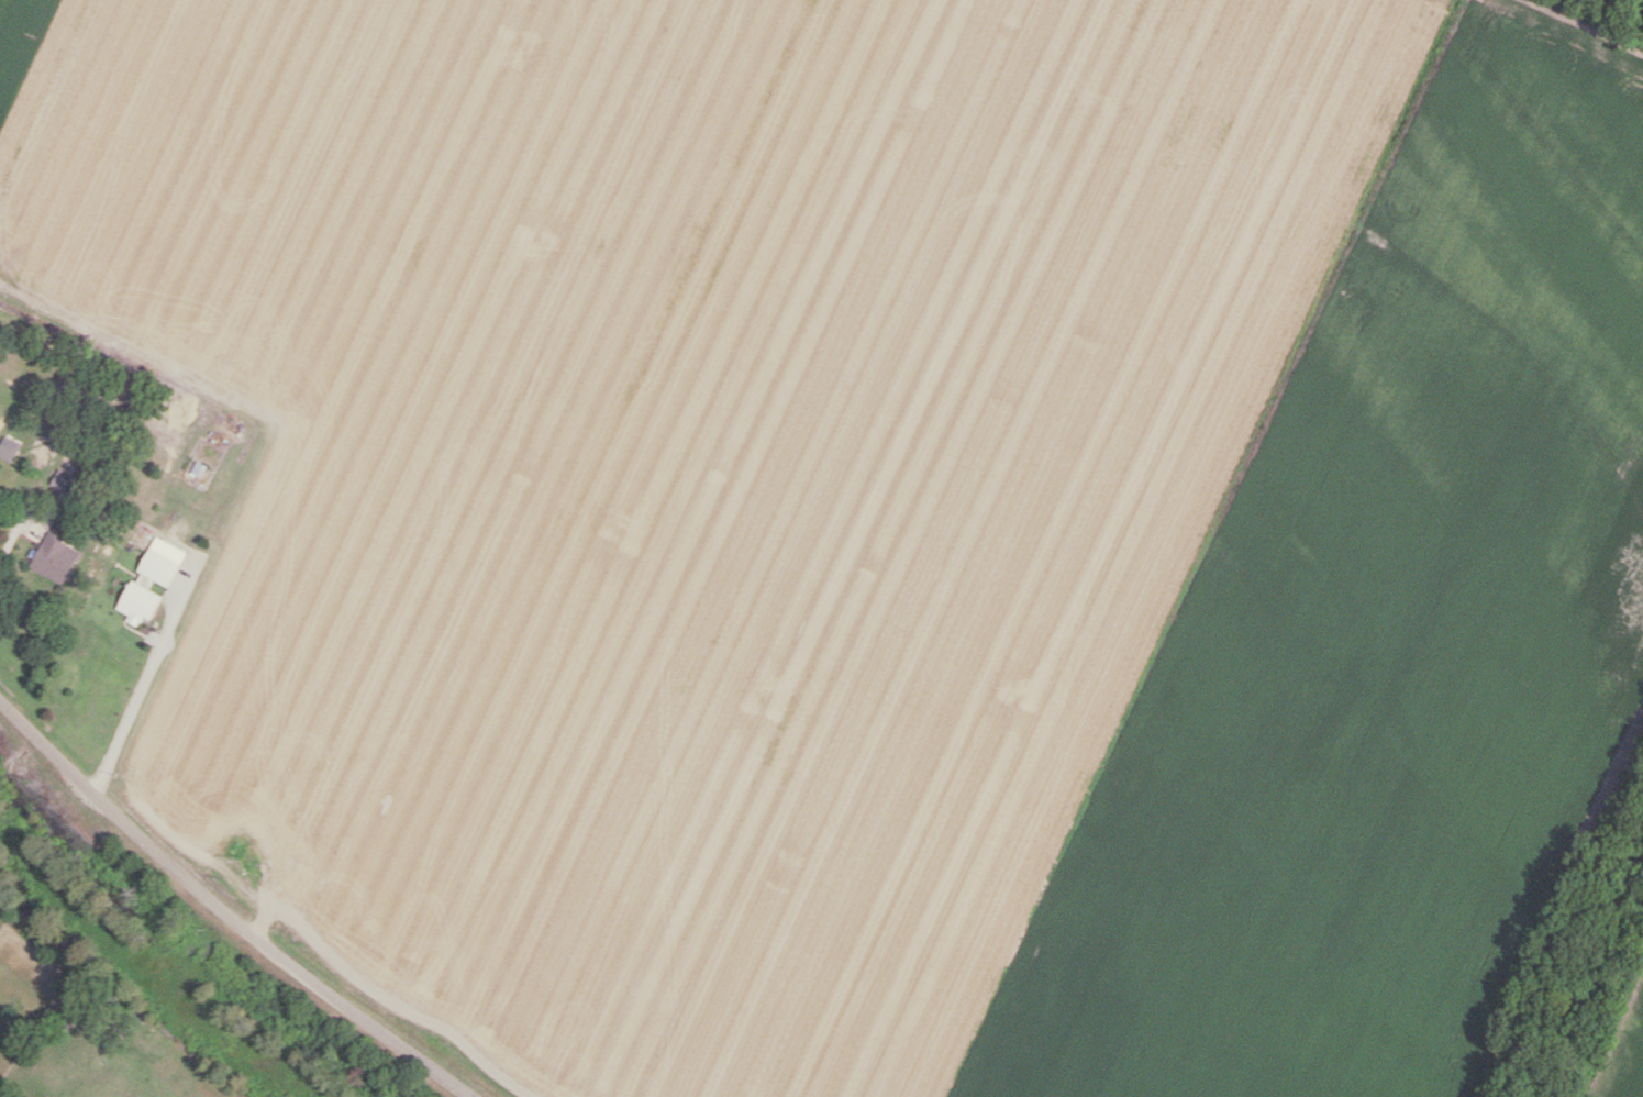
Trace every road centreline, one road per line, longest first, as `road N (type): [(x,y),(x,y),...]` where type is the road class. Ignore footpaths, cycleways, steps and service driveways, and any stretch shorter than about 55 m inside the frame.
road 1 (residential): [(473,1096),(231,917),(0,700)]

